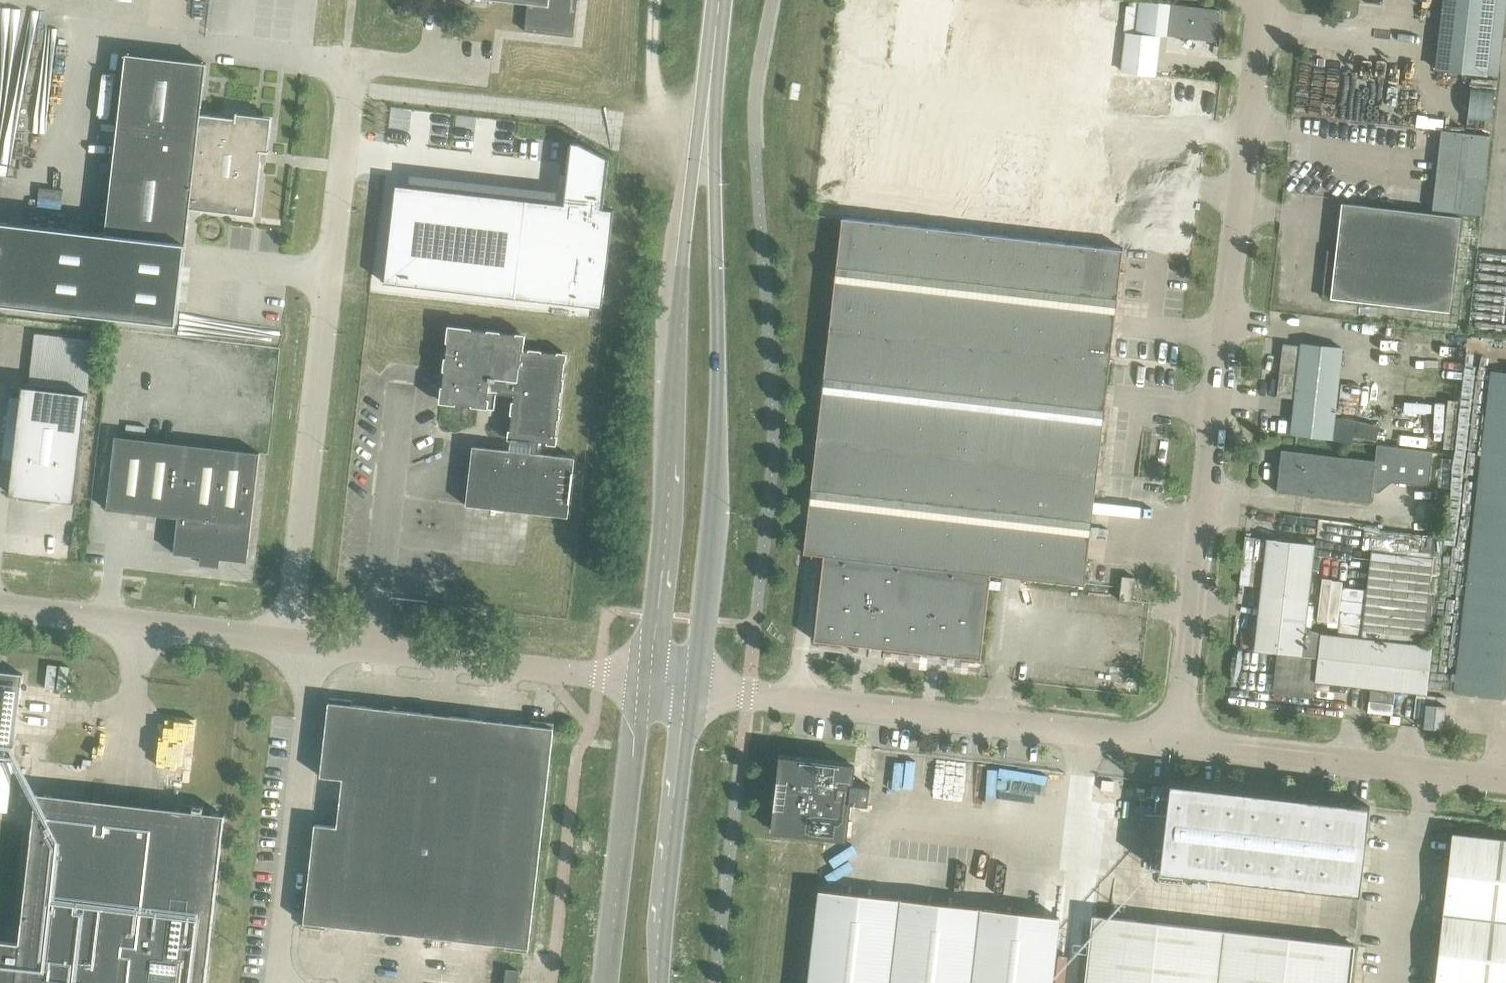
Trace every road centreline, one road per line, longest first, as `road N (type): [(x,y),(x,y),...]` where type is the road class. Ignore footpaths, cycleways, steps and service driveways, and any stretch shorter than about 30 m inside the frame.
road 1 (unclassified): [(284,642),(351,64),(484,80)]
road 2 (unclassified): [(1244,159),(1172,738)]
road 3 (secondary): [(694,685),(717,385),(707,107)]
road 4 (secondary): [(707,107),(663,421),(645,680)]
road 5 (unclassified): [(694,685),(1172,738)]
road 6 (unclassified): [(279,982),(314,646)]
road 7 (unclassified): [(1172,738),(1505,777)]
road 8 (unclassified): [(645,680),(314,646)]
road 9 (secondary): [(645,680),(611,982)]
road 10 (secondary): [(664,982),(694,685)]
road 11 (unclassified): [(284,642),(0,608)]
road 12 (unclassified): [(1257,0),(1244,159)]

